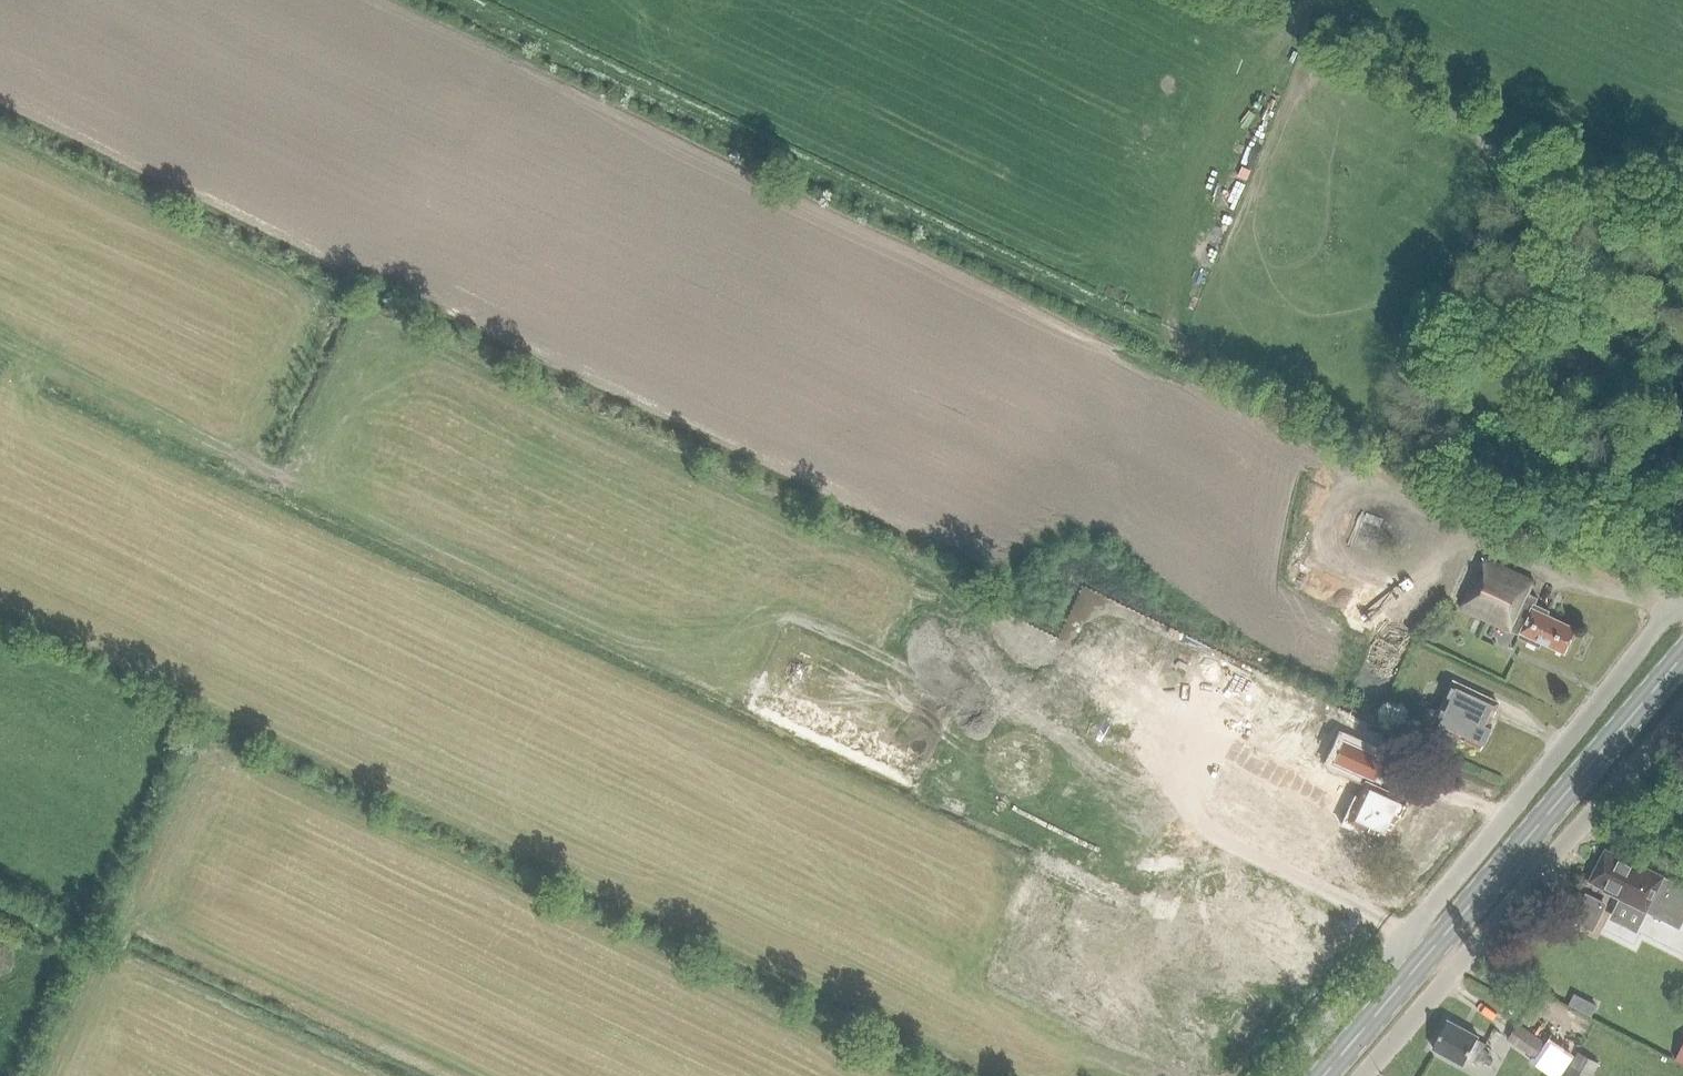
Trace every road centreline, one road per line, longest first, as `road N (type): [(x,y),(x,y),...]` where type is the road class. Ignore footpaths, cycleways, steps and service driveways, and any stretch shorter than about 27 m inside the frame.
road 1 (unclassified): [(1682,605),(1664,615),(1282,1075)]
road 2 (track): [(1169,327),(1634,553),(1679,605)]
road 3 (primary): [(1323,1075),(1682,655)]
road 4 (unclassified): [(1363,1075),(1682,709)]

